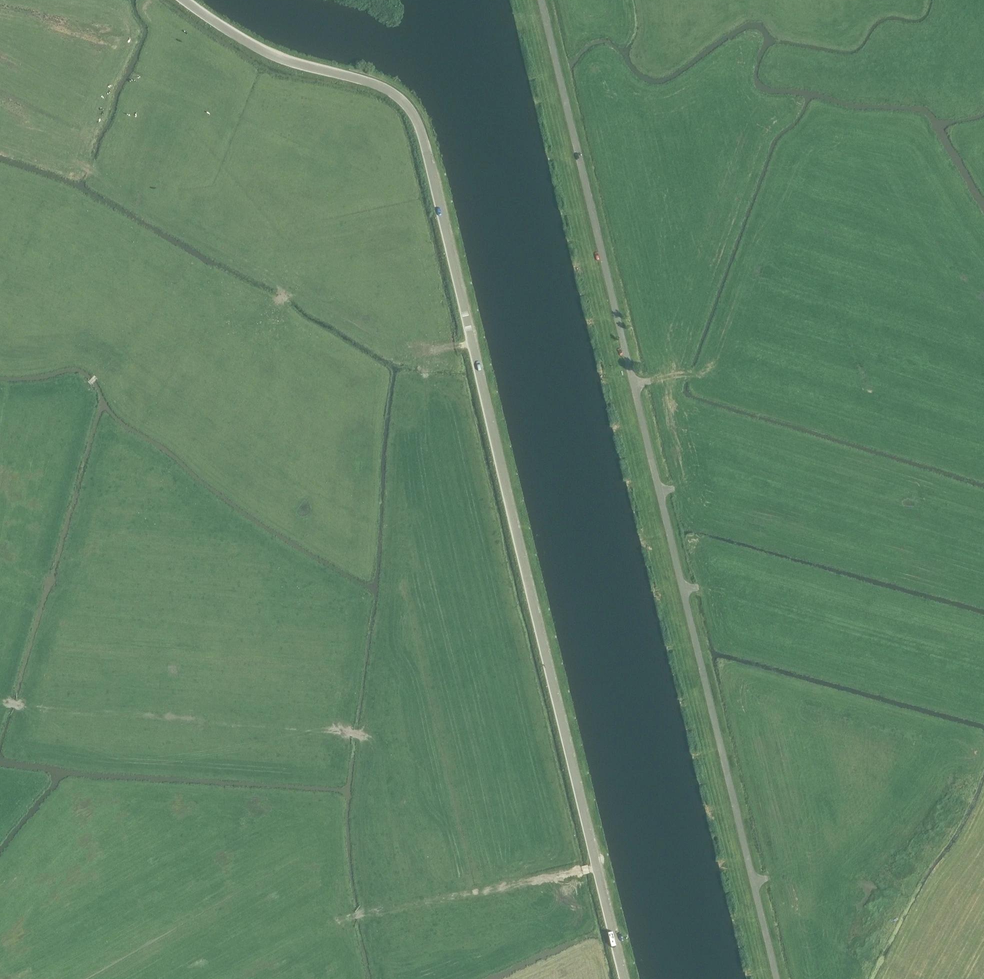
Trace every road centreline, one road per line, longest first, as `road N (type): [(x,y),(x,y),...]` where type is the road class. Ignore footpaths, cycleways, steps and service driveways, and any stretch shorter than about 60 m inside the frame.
road 1 (unclassified): [(624,978),(415,118),(389,91),(281,59),(186,0)]
road 2 (unclassified): [(541,0),(777,978)]

